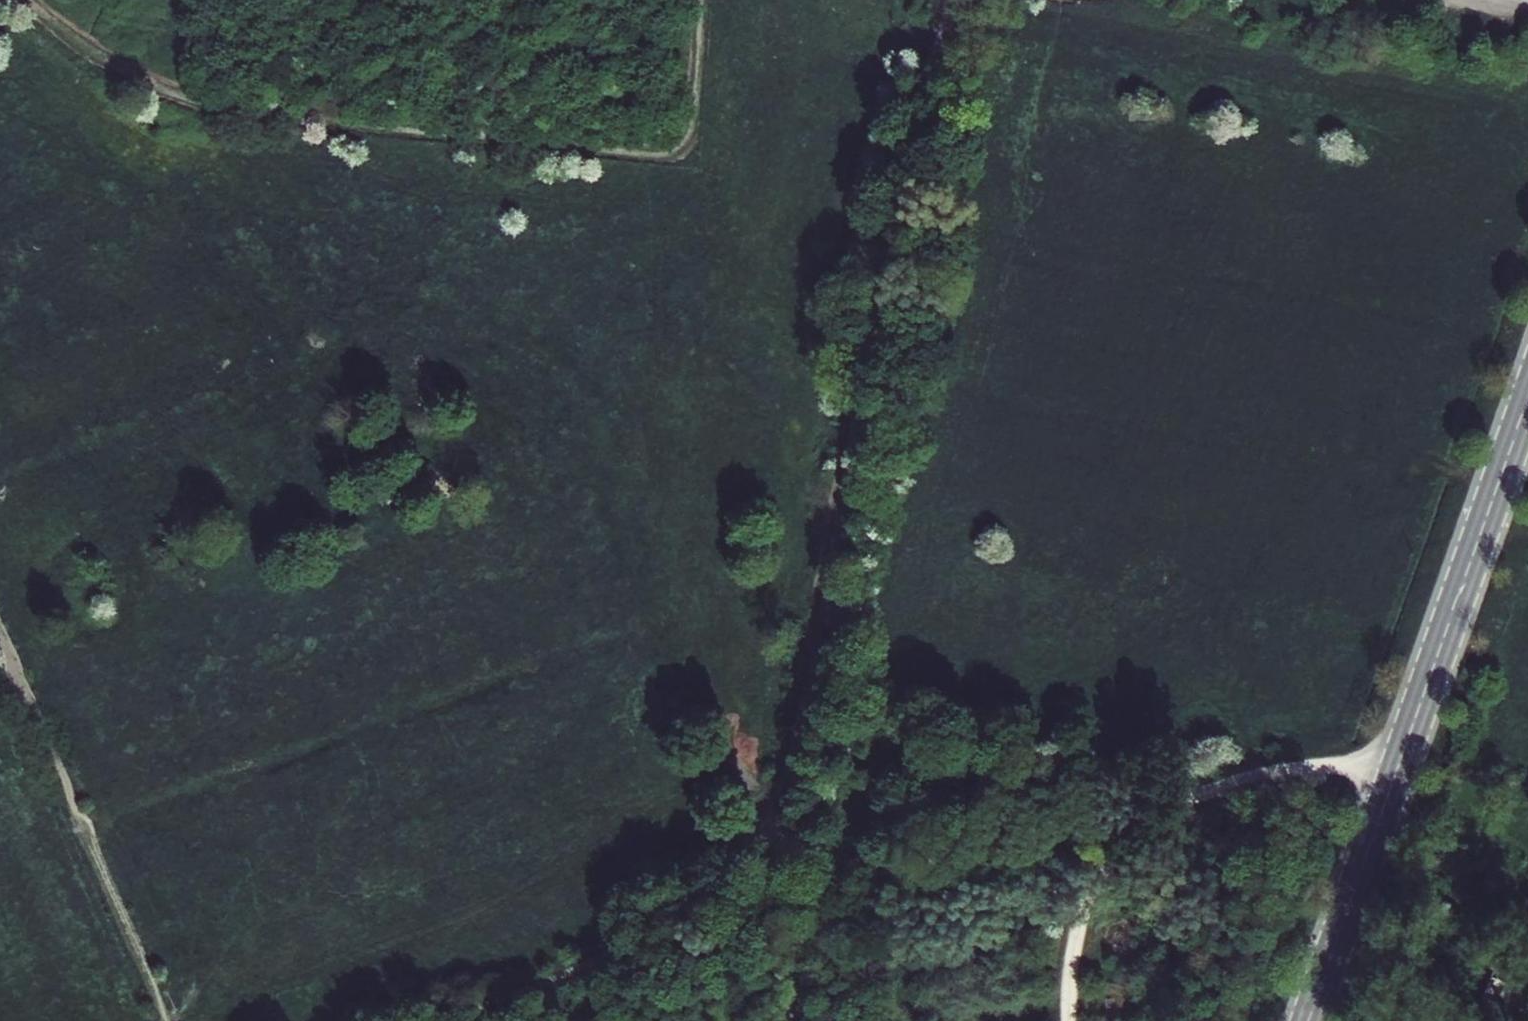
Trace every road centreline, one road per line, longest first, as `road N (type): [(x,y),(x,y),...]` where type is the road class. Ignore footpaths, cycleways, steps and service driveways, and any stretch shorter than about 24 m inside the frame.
road 1 (secondary): [(1527,398),(1309,1020)]
road 2 (track): [(1167,1020),(1210,785)]

